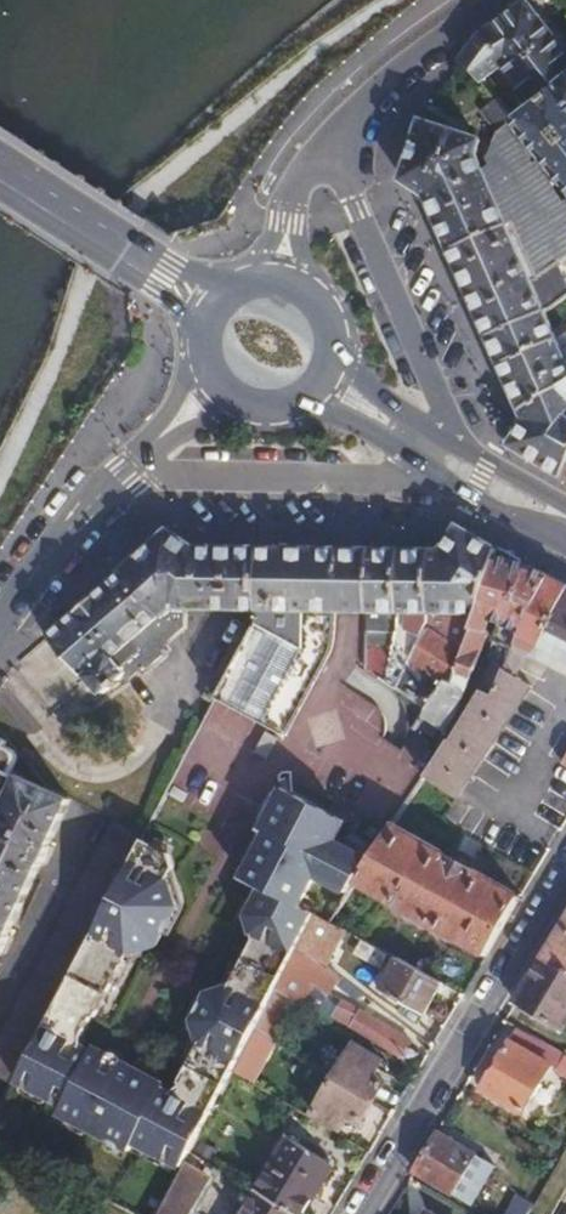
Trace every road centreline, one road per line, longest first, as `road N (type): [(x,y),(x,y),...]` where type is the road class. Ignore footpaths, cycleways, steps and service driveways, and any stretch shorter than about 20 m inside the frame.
road 1 (residential): [(565,874),(360,1213)]
road 2 (primary): [(299,400),(371,426),(452,484),(565,544)]
road 3 (primary): [(565,505),(408,420),(331,336)]
road 4 (residential): [(298,188),(354,109),(492,0)]
road 5 (residential): [(0,632),(69,533),(154,443)]
road 6 (primary): [(141,264),(0,171)]
road 7 (residential): [(154,443),(204,418),(272,408)]

